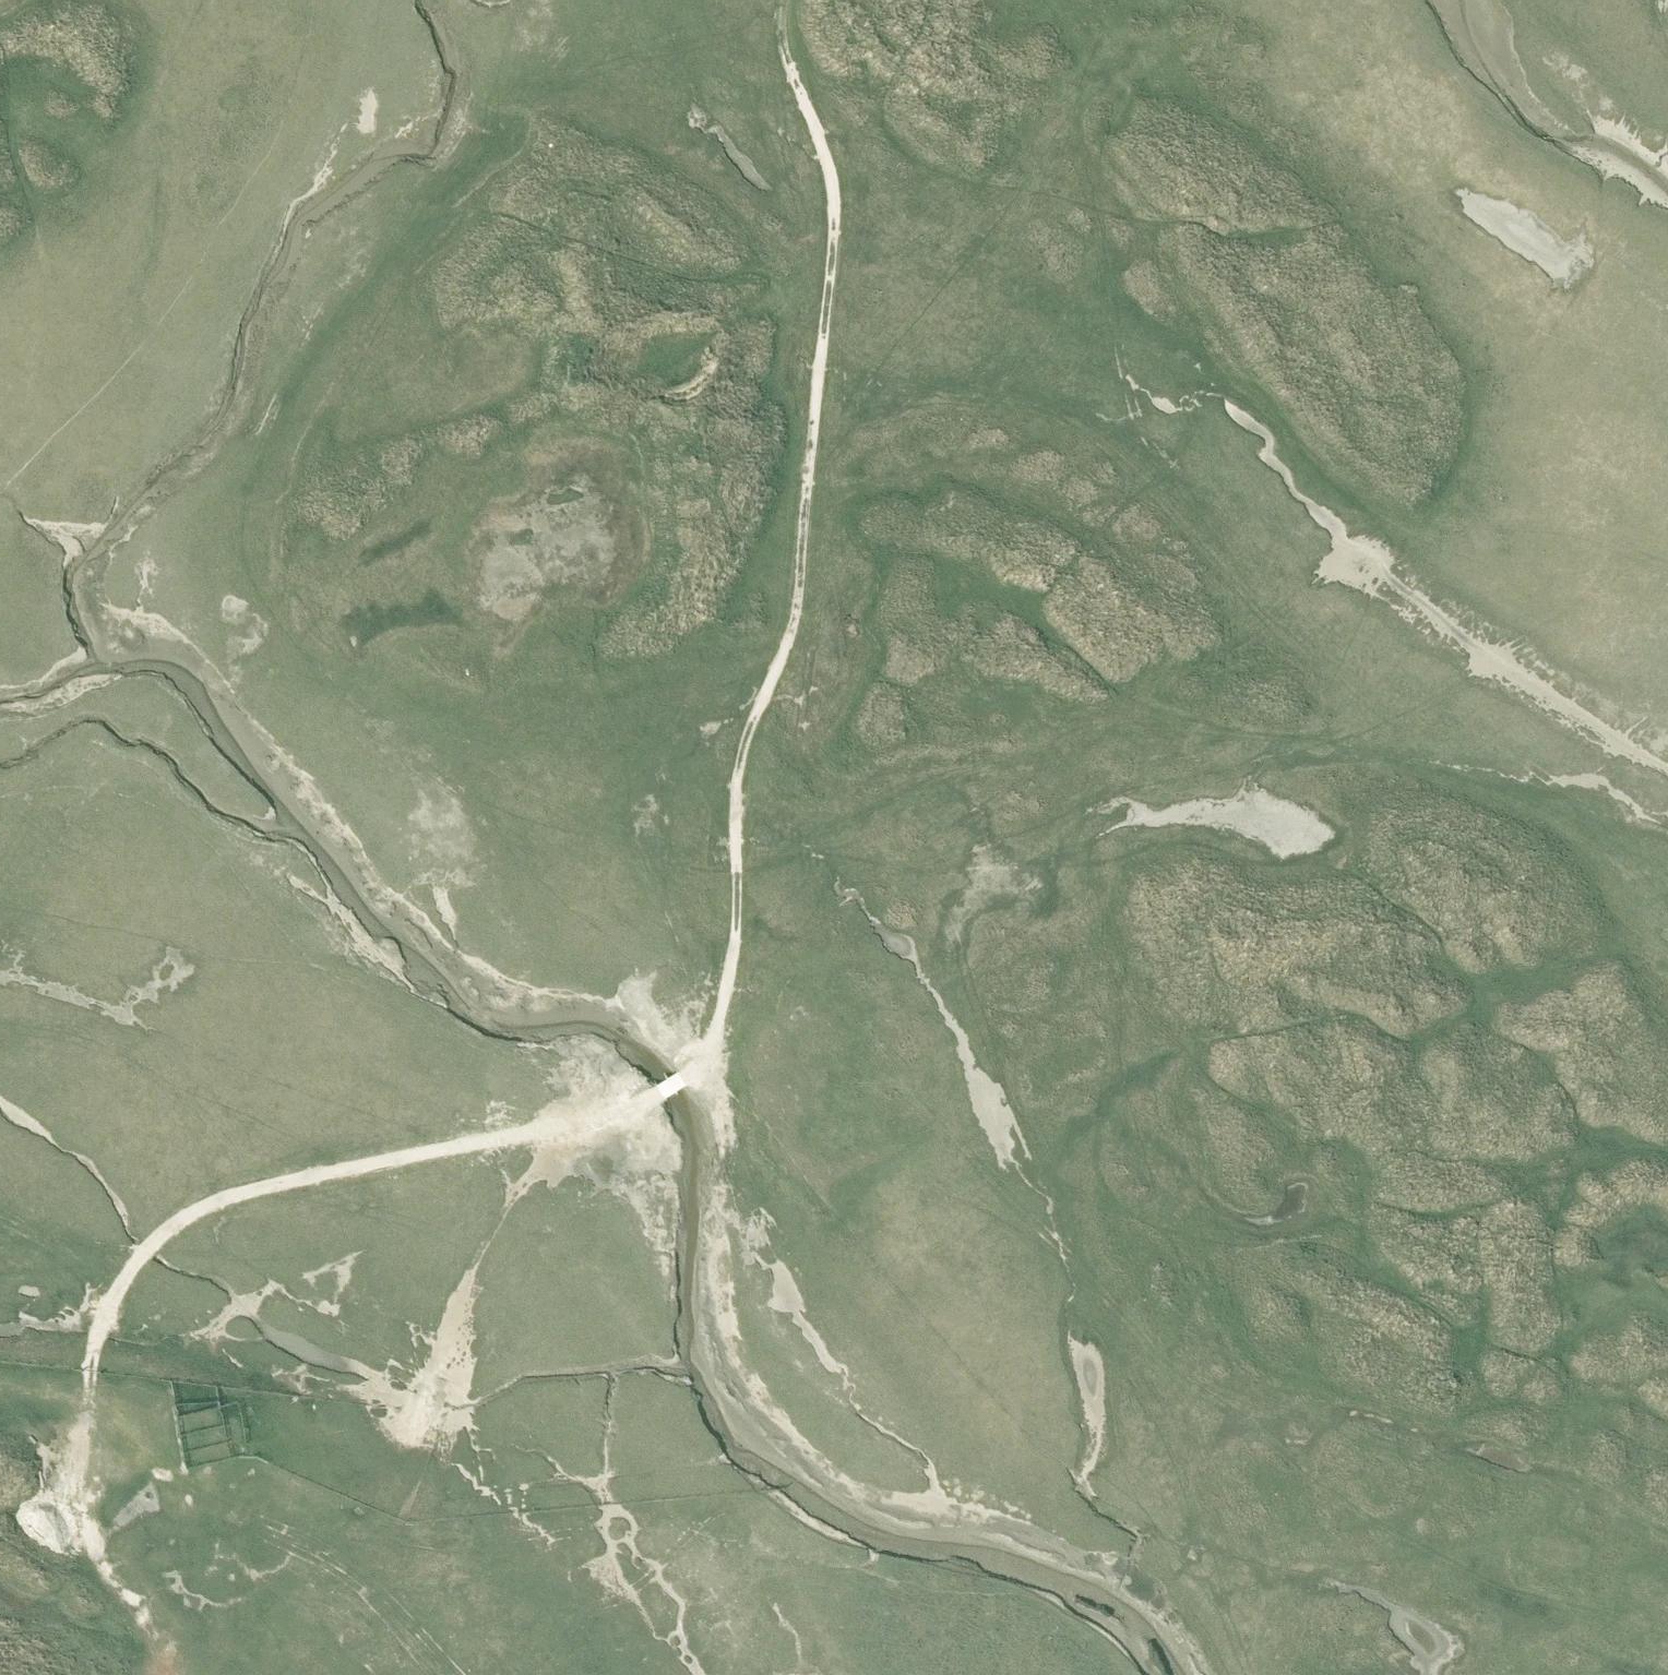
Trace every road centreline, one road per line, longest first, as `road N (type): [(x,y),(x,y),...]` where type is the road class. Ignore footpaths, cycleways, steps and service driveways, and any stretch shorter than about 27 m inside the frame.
road 1 (track): [(779,0),(774,27),(799,83),(852,149),(867,209),(823,336),(799,530),(799,617),(763,693),(732,804),(744,877),(707,1044),(683,1081),(557,1131),(349,1165),(205,1201),(130,1266),(96,1317),(87,1353),(86,1410),(120,1476),(165,1505),(323,1574),(424,1674)]
road 2 (track): [(300,0),(277,150),(189,297),(0,510)]
road 3 (track): [(349,1165),(197,1113),(60,1041),(0,1032)]
road 4 (track): [(183,1674),(187,1655),(95,1573),(104,1445)]
road 5 (track): [(0,1388),(63,1410),(104,1445)]

